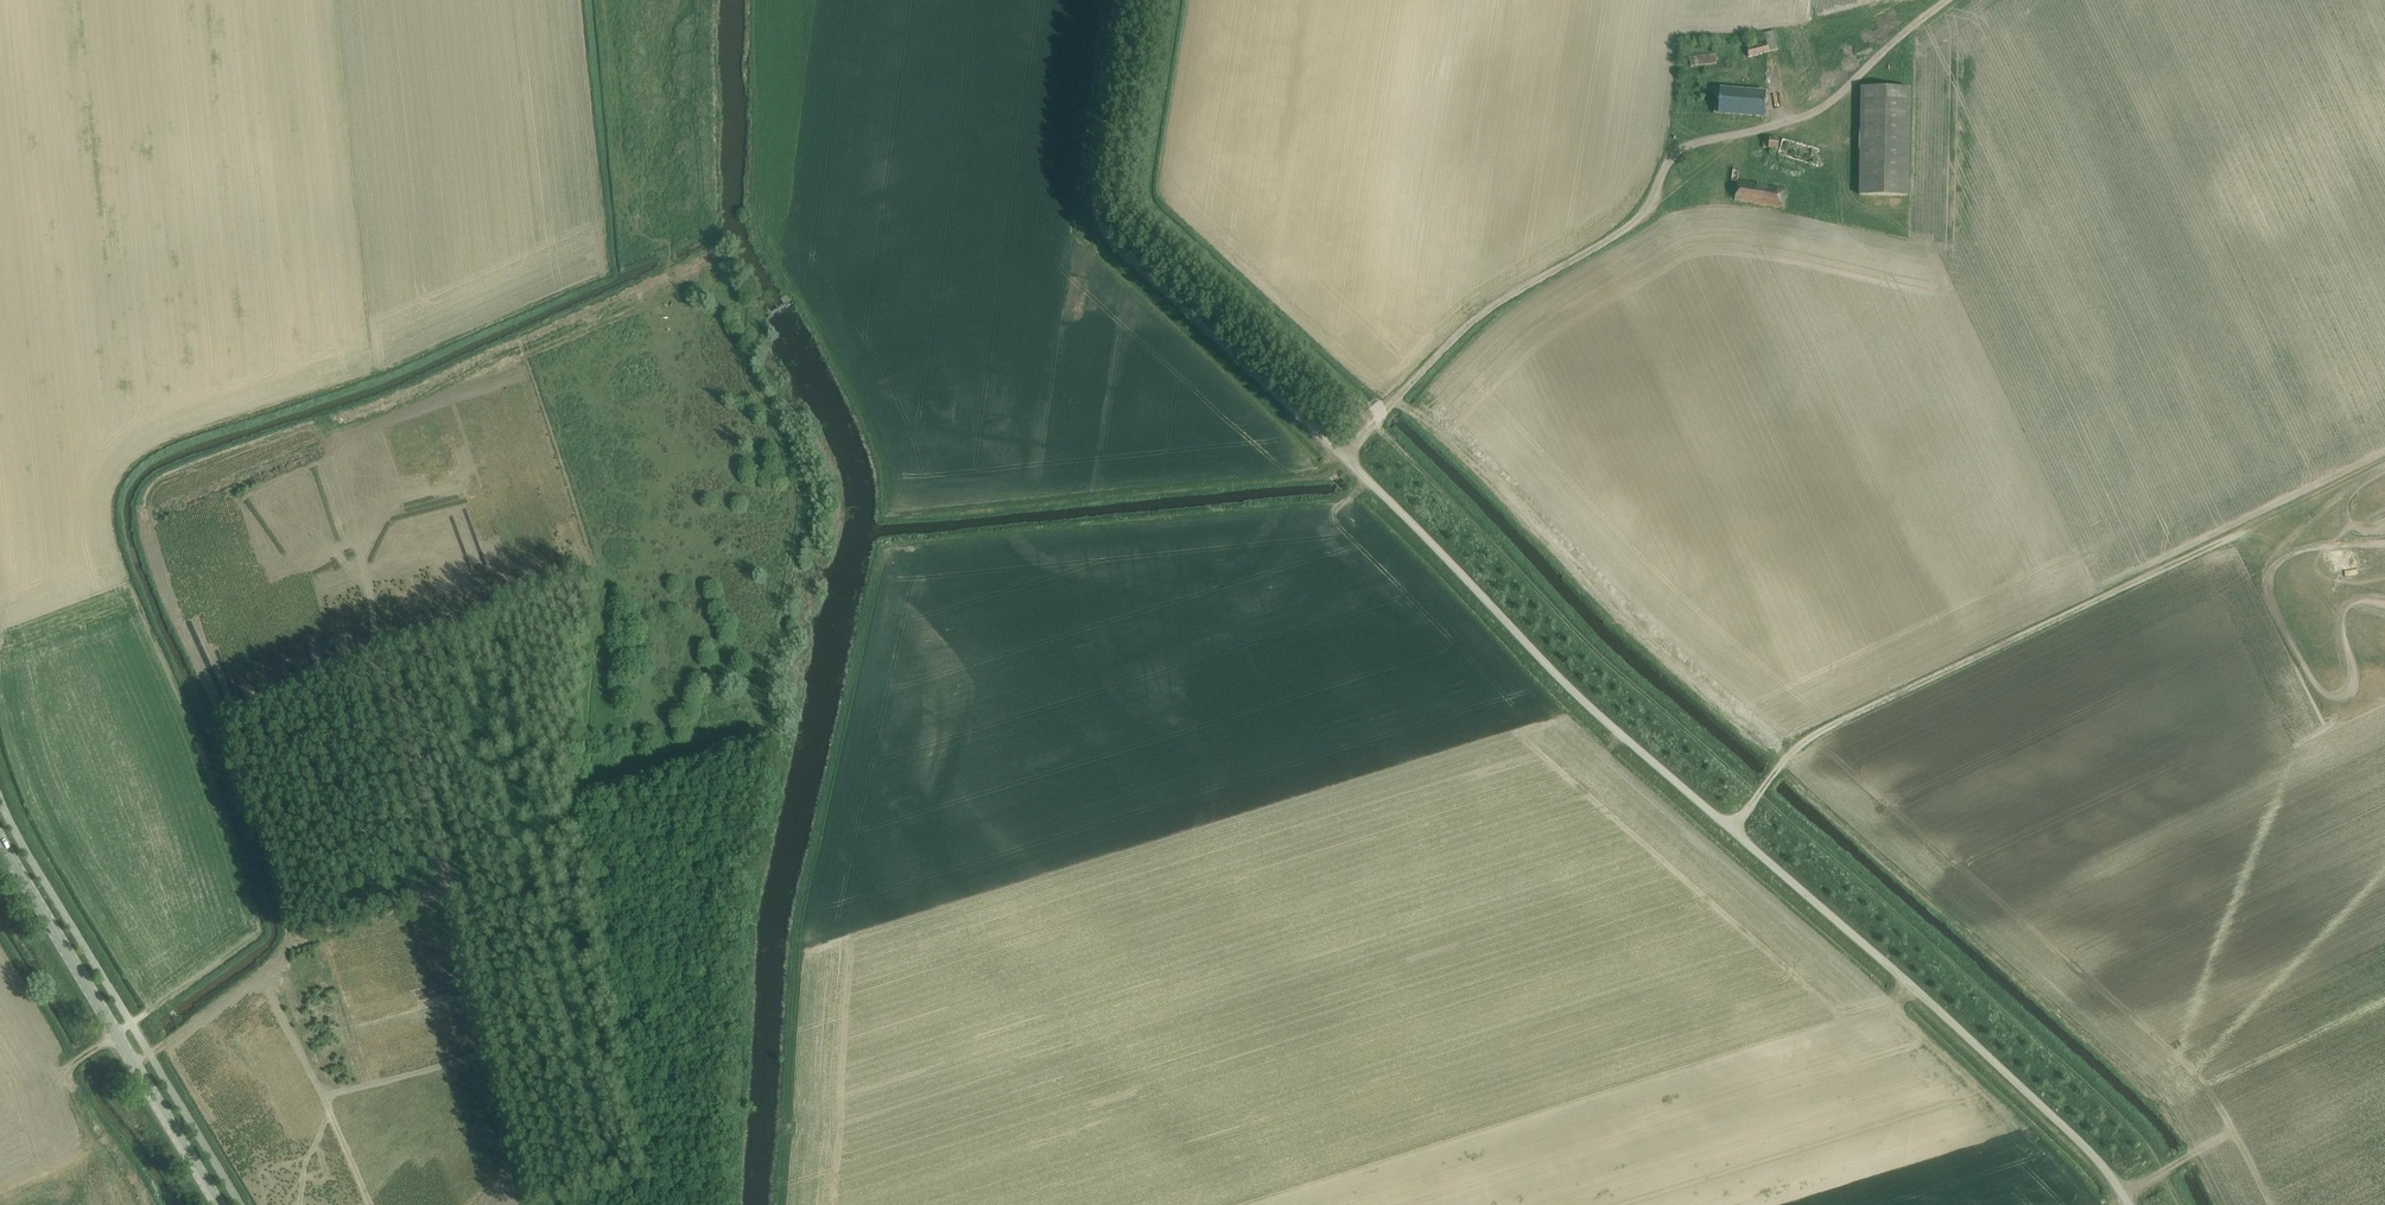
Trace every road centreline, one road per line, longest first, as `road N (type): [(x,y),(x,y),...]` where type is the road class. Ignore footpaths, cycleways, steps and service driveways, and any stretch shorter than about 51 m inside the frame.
road 1 (unclassified): [(2131,1204),(2079,1140),(1701,805),(1117,246),(1102,220),(1099,191),(1126,0)]
road 2 (track): [(2233,537),(1819,732),(1730,831)]
road 3 (tertiary): [(215,1204),(0,843)]

